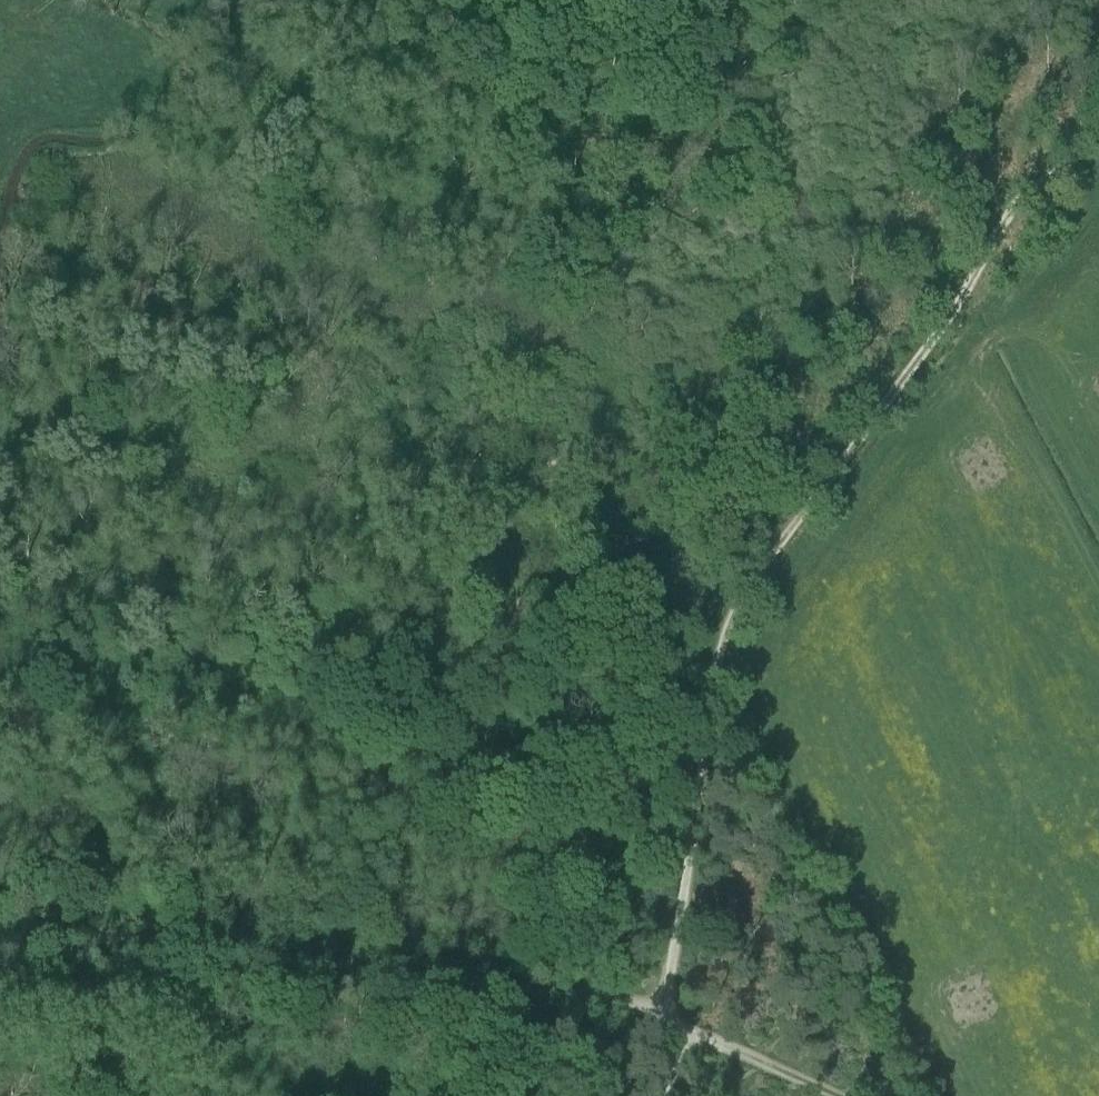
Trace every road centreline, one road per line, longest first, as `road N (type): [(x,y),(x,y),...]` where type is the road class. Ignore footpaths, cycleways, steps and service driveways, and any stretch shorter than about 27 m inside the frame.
road 1 (track): [(657,1095),(660,1008),(731,620),(773,552),(947,320),(1011,208),(1064,170),(1098,130)]
road 2 (track): [(0,925),(295,942),(454,961),(616,993),(827,1095)]

